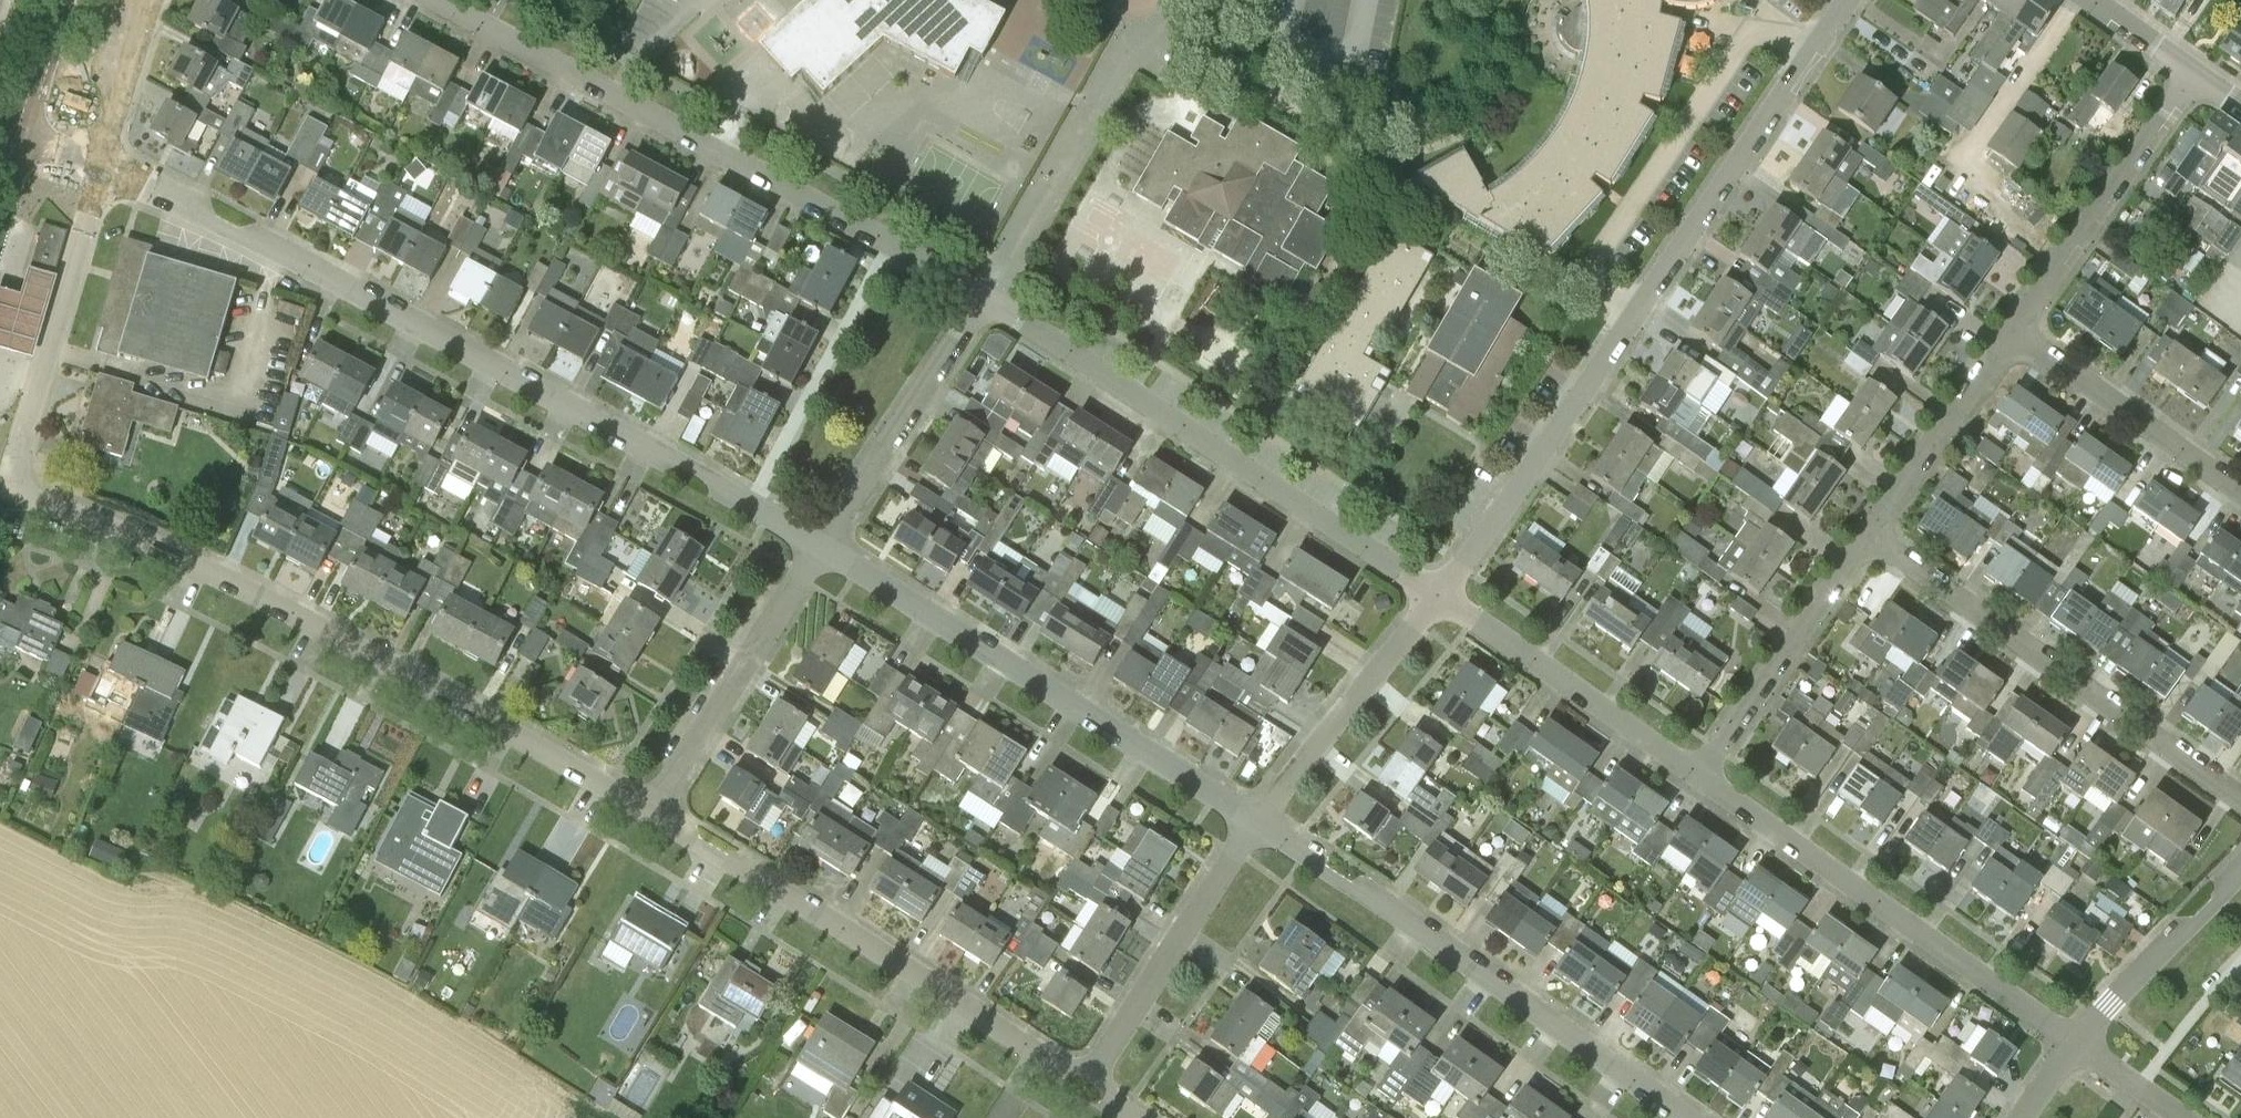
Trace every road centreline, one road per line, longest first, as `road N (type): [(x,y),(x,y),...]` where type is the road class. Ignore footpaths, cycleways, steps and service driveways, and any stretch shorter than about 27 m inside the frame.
road 1 (residential): [(818,544),(104,159)]
road 2 (residential): [(6,493),(217,575),(655,811)]
road 3 (residential): [(1441,594),(1849,0)]
road 4 (residential): [(983,295),(444,0)]
road 5 (residential): [(1441,594),(983,295)]
road 6 (residential): [(1686,1117),(1257,821)]
road 7 (residential): [(1257,821),(818,544)]
road 8 (residential): [(655,811),(1057,1065),(1097,1068)]
road 9 (residential): [(2072,1041),(1703,775)]
road 10 (residential): [(2240,798),(1875,535)]
road 11 (residential): [(6,493),(104,159)]
road 12 (residential): [(1703,775),(1441,594)]
road 13 (residential): [(655,811),(818,544)]
road 14 (residential): [(2017,331),(2195,74)]
road 15 (residential): [(818,544),(983,295)]
road 16 (residential): [(1703,775),(1875,535)]
road 17 (residential): [(1097,1068),(1257,821)]
road 18 (residential): [(1257,821),(1441,594)]
road 19 (residential): [(2240,491),(2017,331)]
road 20 (residential): [(1875,535),(2017,331)]
road 21 (residential): [(2072,1041),(2240,865)]
road 22 (residential): [(104,159),(151,0)]
road 23 (tertiary): [(22,135),(62,0)]
road 24 (residential): [(2183,1117),(2072,1041)]
road 25 (residential): [(2195,74),(2095,0)]

